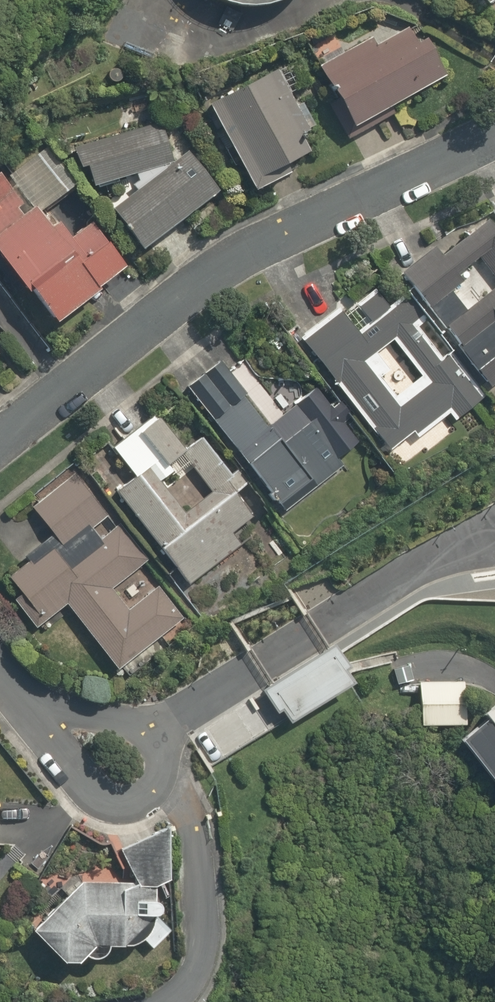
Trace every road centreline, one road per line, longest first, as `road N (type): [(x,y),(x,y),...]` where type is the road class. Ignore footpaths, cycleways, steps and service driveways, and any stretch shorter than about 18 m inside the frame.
road 1 (residential): [(494,132),(216,276),(0,437)]
road 2 (residential): [(56,722),(101,803),(160,792),(156,743),(116,724)]

